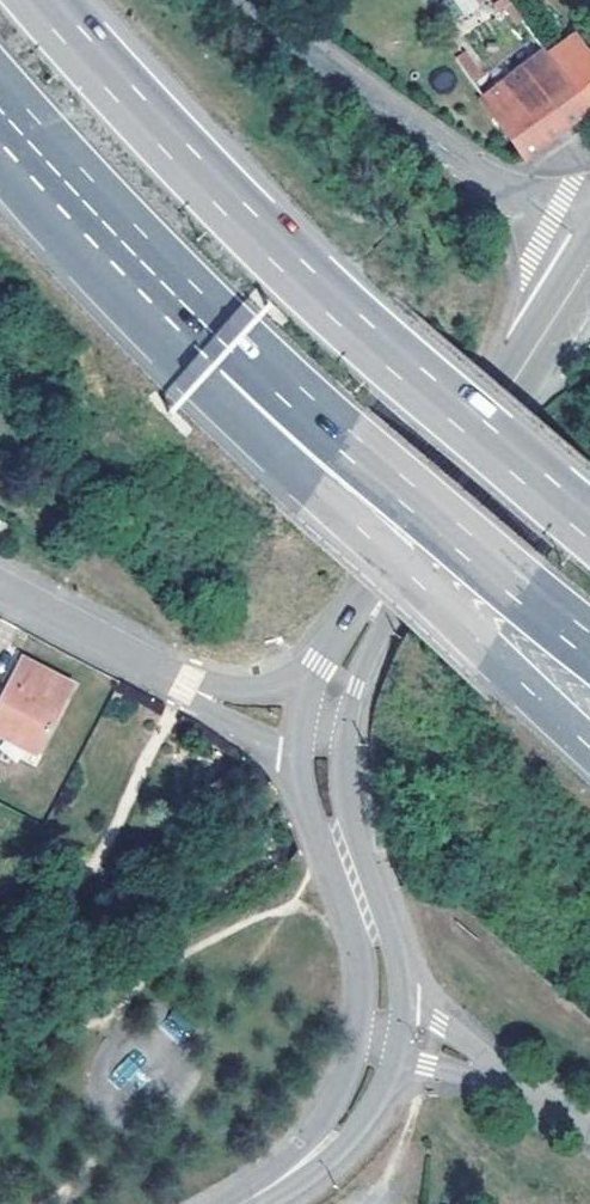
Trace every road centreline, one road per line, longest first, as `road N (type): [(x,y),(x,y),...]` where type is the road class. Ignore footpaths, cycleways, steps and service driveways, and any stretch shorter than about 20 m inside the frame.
road 1 (motorway): [(589,532),(319,292),(39,0)]
road 2 (motorway): [(156,290),(233,415),(589,750)]
road 3 (motorway): [(156,290),(411,517),(589,654)]
road 4 (tertiary): [(331,696),(364,622),(589,269)]
road 5 (residential): [(589,250),(244,0)]
road 6 (tertiary): [(378,1039),(378,948),(321,764)]
road 7 (motorway): [(0,105),(156,290)]
road 8 (residential): [(589,1129),(378,1039)]
road 9 (tertiary): [(239,1203),(341,1128),(360,1100),(378,1039)]
road 10 (residential): [(0,593),(186,687)]
road 11 (residential): [(186,687),(217,717),(280,754),(321,764)]
road 12 (residential): [(331,696),(186,687)]

